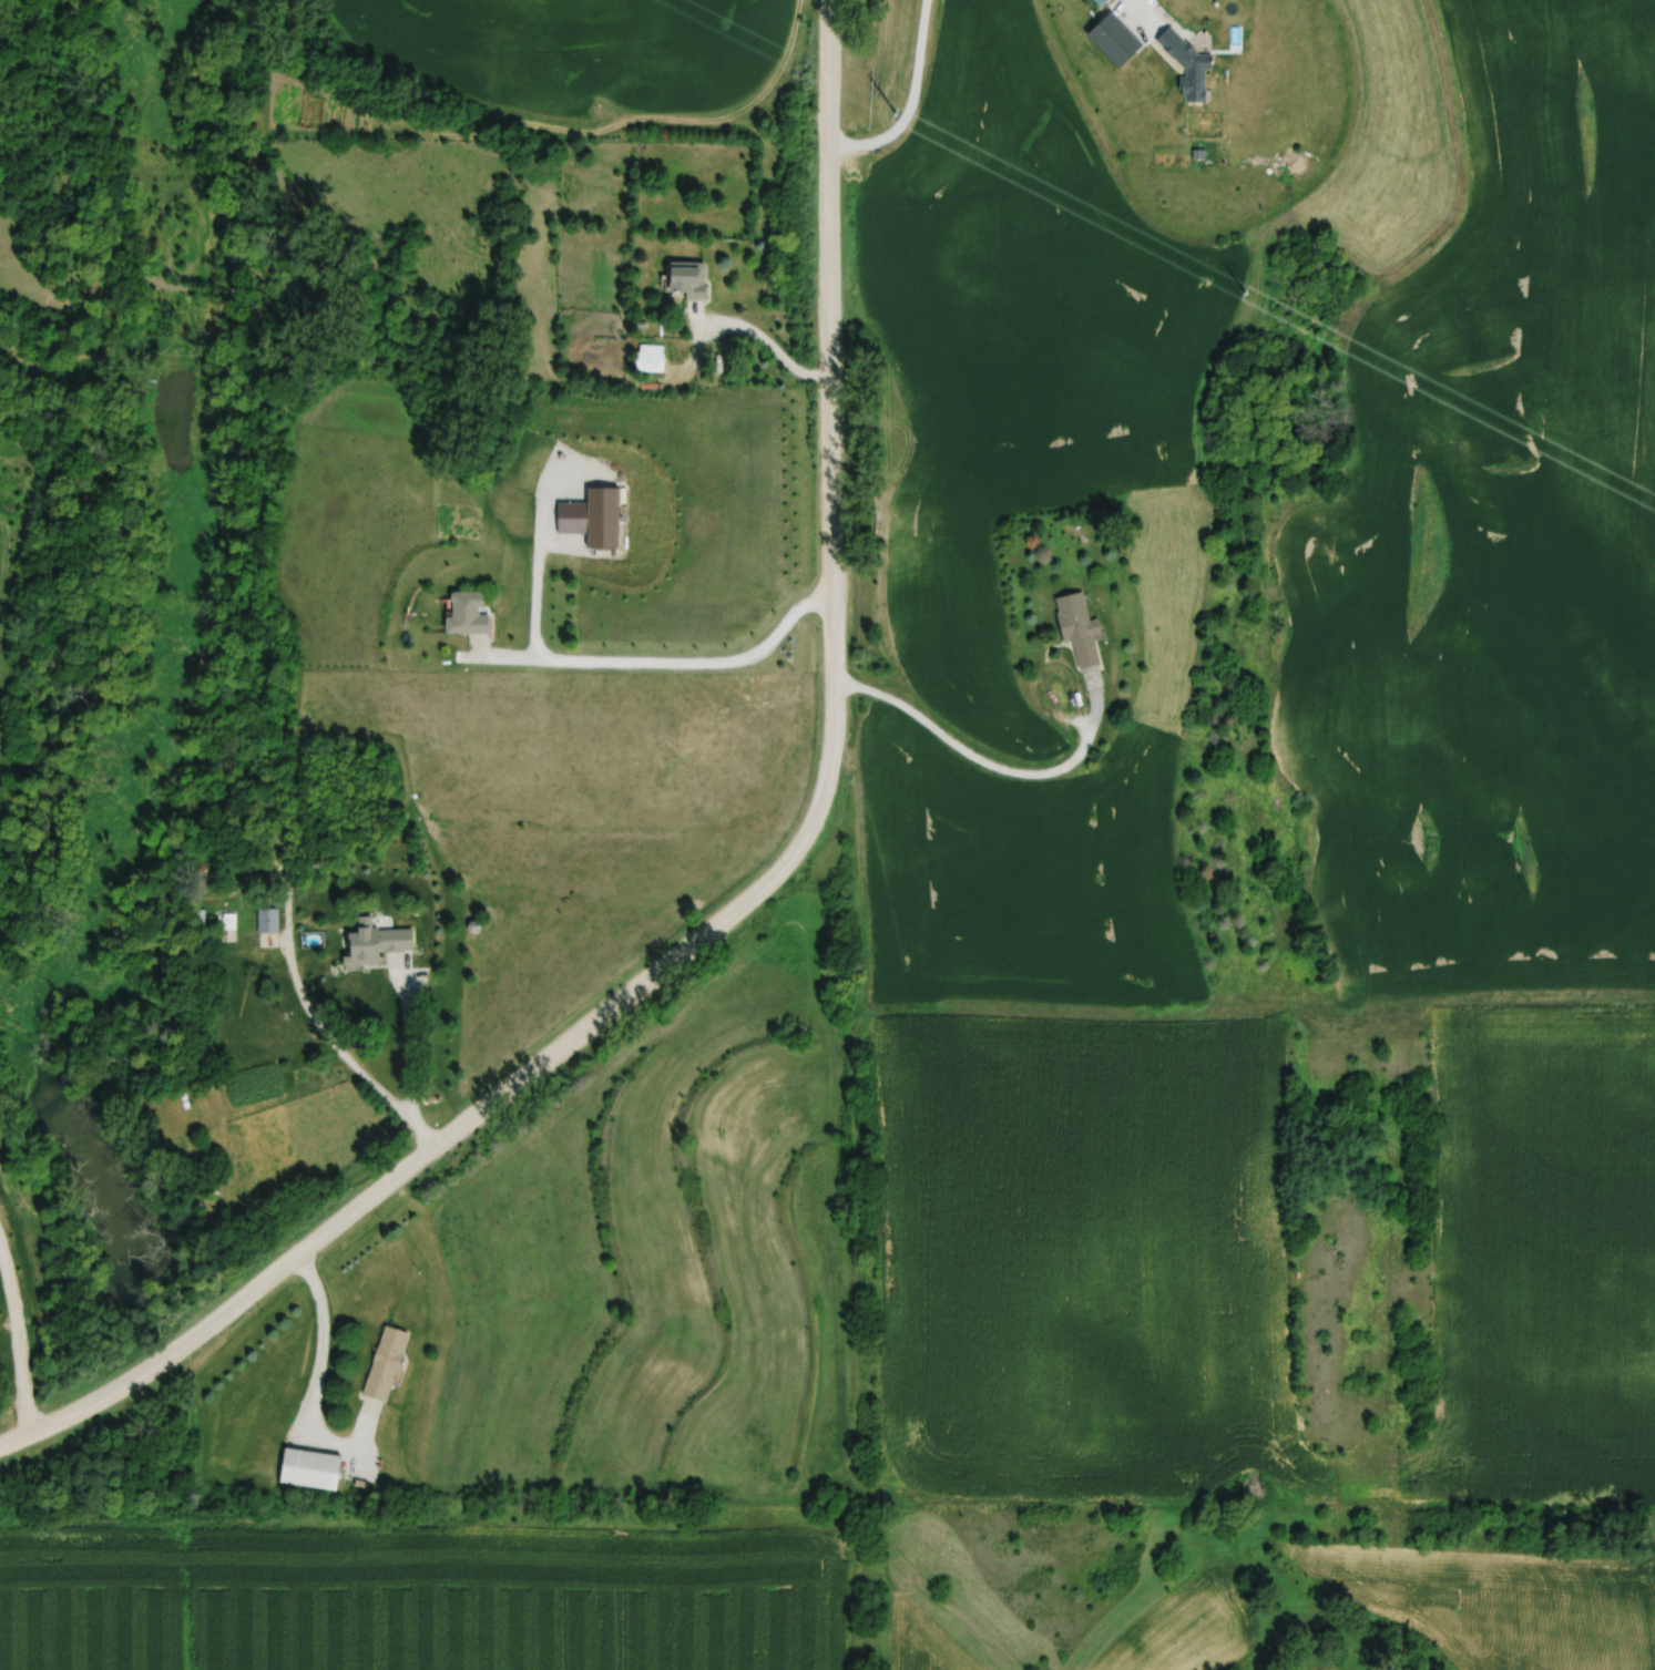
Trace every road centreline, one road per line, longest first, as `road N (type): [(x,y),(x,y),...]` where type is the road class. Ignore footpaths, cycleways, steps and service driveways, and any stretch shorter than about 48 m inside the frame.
road 1 (residential): [(0,1449),(183,1353),(749,902),(800,841),(836,756),(837,729),(832,0)]
road 2 (track): [(1016,1669),(962,1637),(896,1563),(875,1479),(859,795),(850,768),(836,756)]

